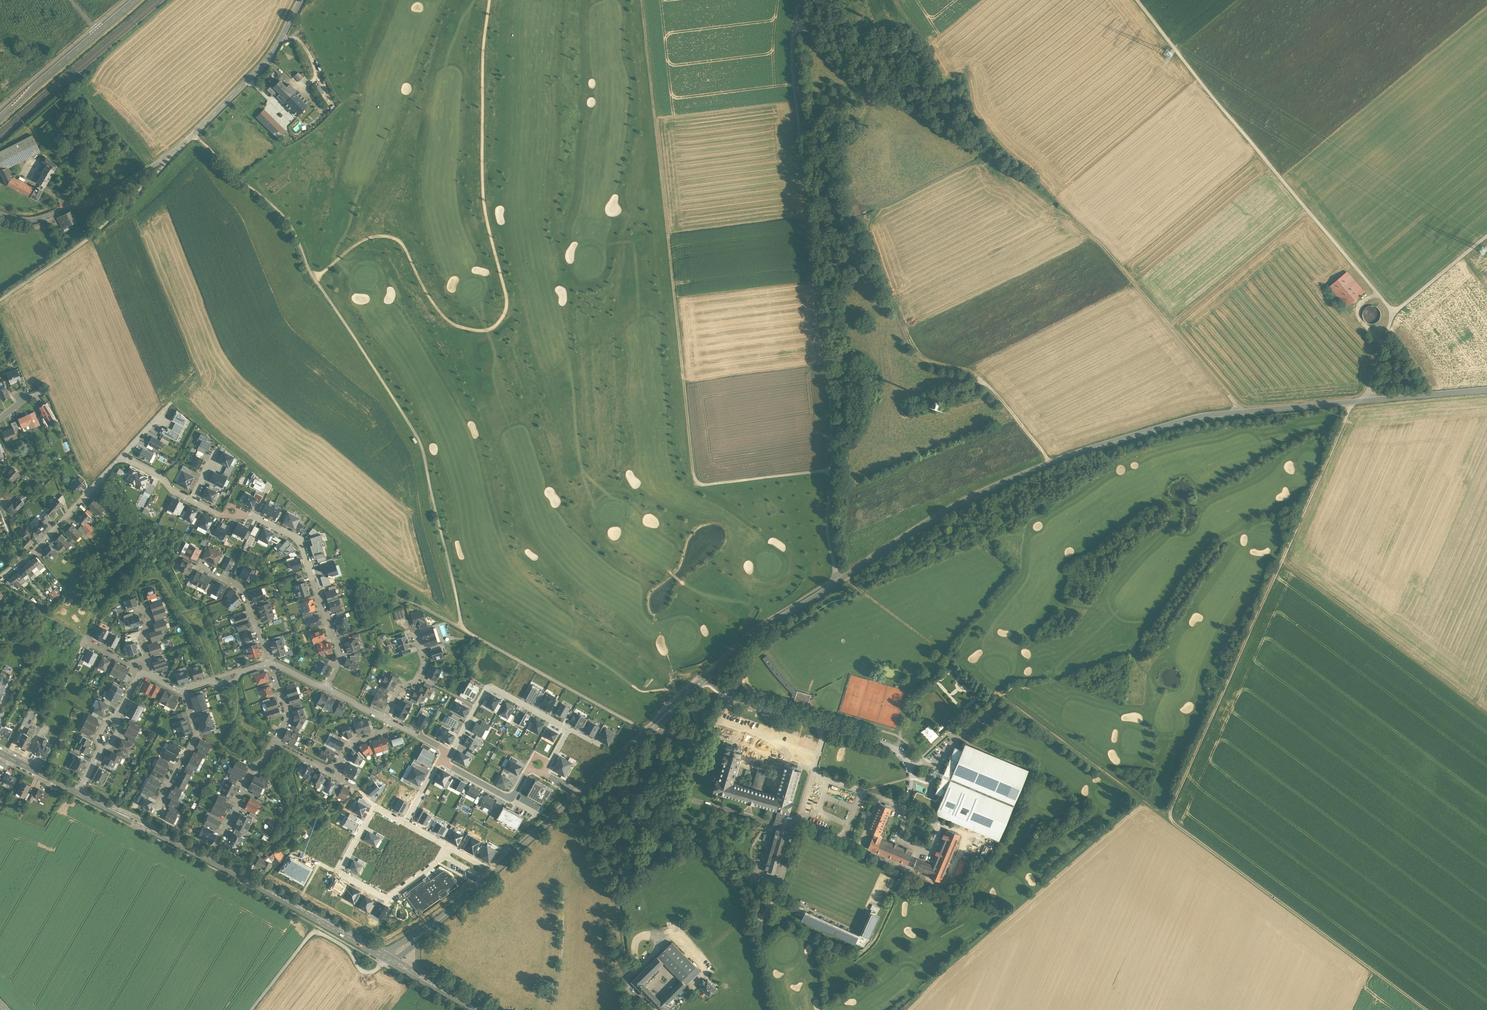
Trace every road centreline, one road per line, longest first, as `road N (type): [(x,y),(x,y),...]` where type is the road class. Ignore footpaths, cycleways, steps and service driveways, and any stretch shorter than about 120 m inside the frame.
road 1 (unclassified): [(581,794),(767,625),(987,490),(1094,447),(1206,416),(1486,389)]
road 2 (track): [(648,732),(462,627),(425,454),(410,423),(317,282),(294,228),(193,134)]
road 3 (track): [(1351,402),(1171,822),(1424,1009)]
road 4 (track): [(831,471),(698,485),(643,0)]
road 5 (track): [(842,579),(827,525),(832,391),(794,91),(797,0)]
road 6 (track): [(319,281),(314,275),(367,239),(394,238),(447,318),(478,330),(499,321),(506,296),(482,162),(490,0)]
road 7 (track): [(842,579),(1171,822)]
road 8 (track): [(1393,313),(1138,0)]
road 9 (secondary): [(0,214),(41,219),(131,182),(269,60),(301,0)]
road 10 (track): [(1241,412),(1114,258),(1018,176)]
road 11 (track): [(865,220),(919,357),(980,381),(1051,463)]
road 12 (track): [(1146,803),(925,993)]
road 13 (residential): [(327,688),(340,652),(302,544),(255,516),(217,515),(192,502)]
road 14 (track): [(794,30),(811,35),(867,89),(941,119),(1018,176)]
road 15 (track): [(1283,561),(1486,714)]
road 16 (residential): [(406,825),(375,808),(338,872),(387,898),(448,850)]
road 17 (track): [(776,893),(765,918),(859,963),(874,951),(910,872)]
road 18 (track): [(900,0),(967,118),(1024,180)]
road 19 (track): [(162,160),(83,244),(0,300)]
road 20 (track): [(1365,401),(1393,313),(1486,234)]
road 21 (tertiary): [(208,859),(389,958)]
road 22 (track): [(381,964),(362,972),(350,952),(321,933),(310,935),(252,1009)]
road 23 (track): [(1311,214),(1173,329)]
road 24 (residential): [(566,728),(490,689),(449,753)]
road 25 (tertiary): [(79,793),(208,859)]
road 26 (residential): [(22,561),(122,457)]
road 27 (secondary): [(34,86),(135,0)]
road 28 (residential): [(270,663),(242,586),(202,564)]
road 29 (residential): [(184,689),(195,734),(162,805)]

